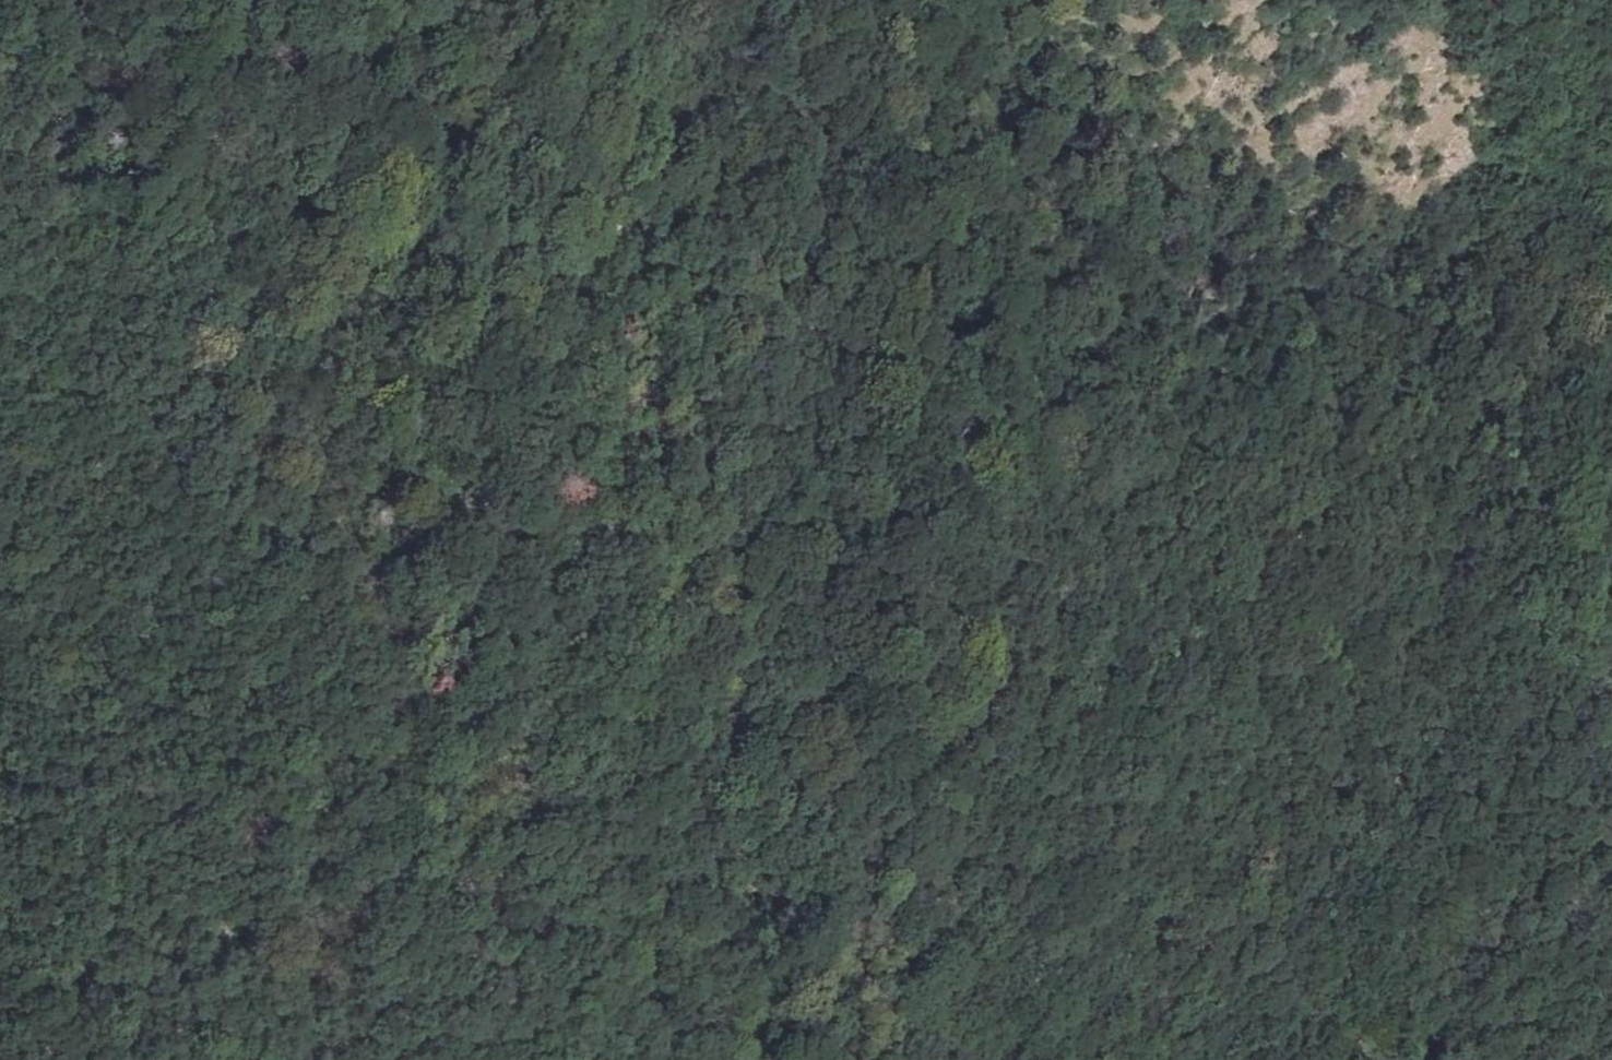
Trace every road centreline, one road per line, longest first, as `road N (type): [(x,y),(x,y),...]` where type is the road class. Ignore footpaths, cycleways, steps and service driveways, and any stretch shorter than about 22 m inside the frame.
road 1 (track): [(554,648),(597,589),(618,525),(613,412),(568,141),(615,0)]

